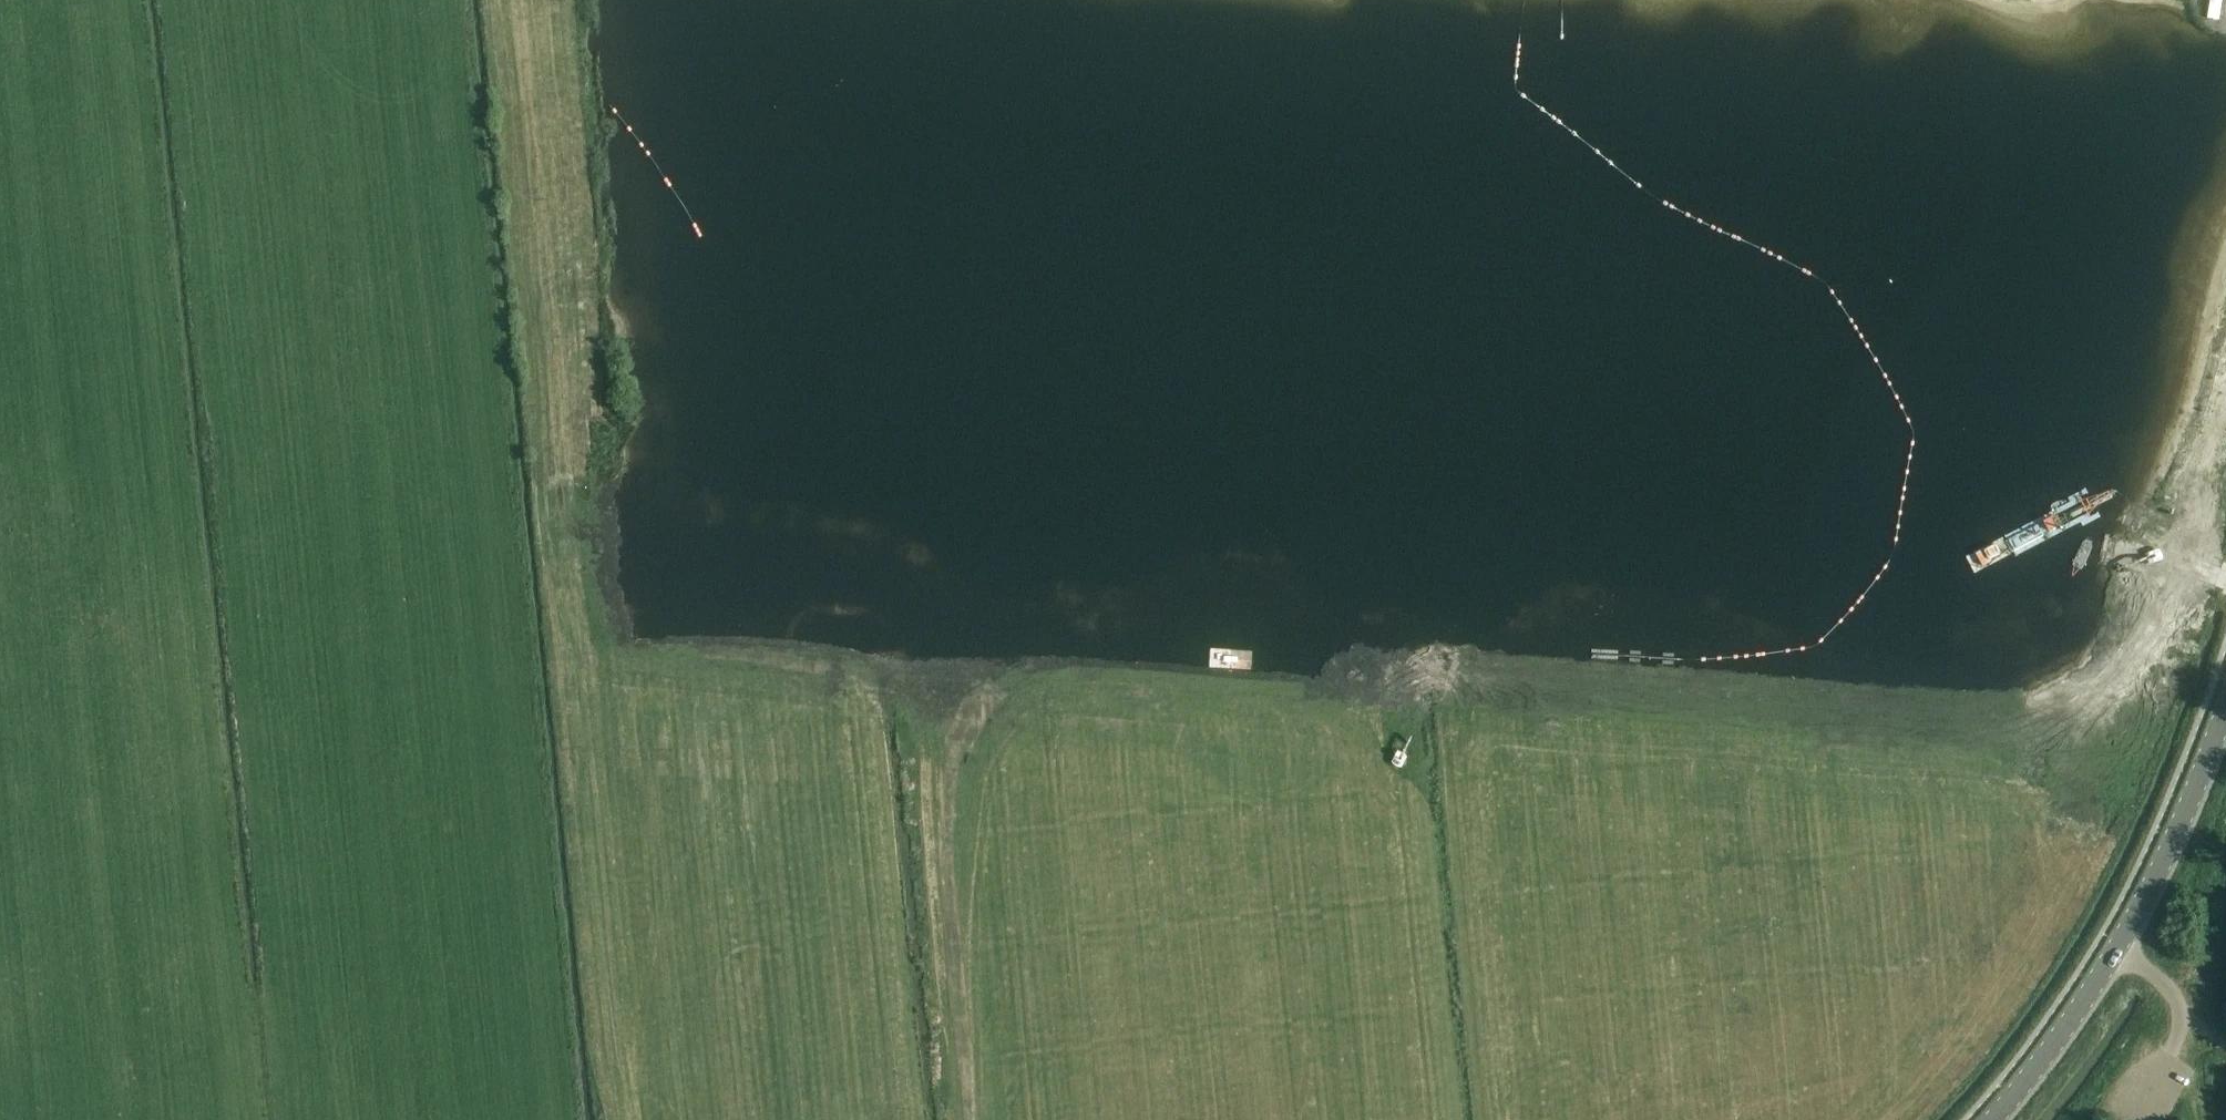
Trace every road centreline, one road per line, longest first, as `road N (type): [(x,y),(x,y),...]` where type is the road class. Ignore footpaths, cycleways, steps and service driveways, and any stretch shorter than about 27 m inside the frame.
road 1 (tertiary): [(1993,1119),(2069,1024),(2116,948),(2176,834),(2225,705)]

